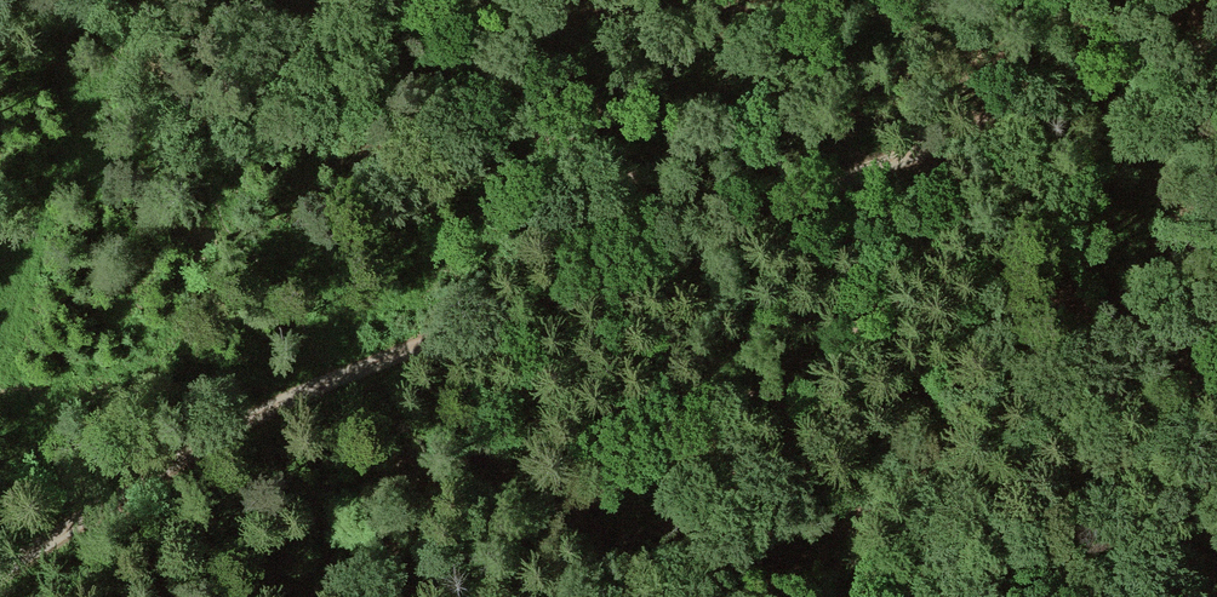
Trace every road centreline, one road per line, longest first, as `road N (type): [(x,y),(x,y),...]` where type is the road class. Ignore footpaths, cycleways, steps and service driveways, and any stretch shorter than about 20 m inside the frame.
road 1 (track): [(0,572),(270,404),(714,226)]
road 2 (track): [(843,596),(654,546),(346,374)]
road 3 (track): [(714,226),(1165,59)]

